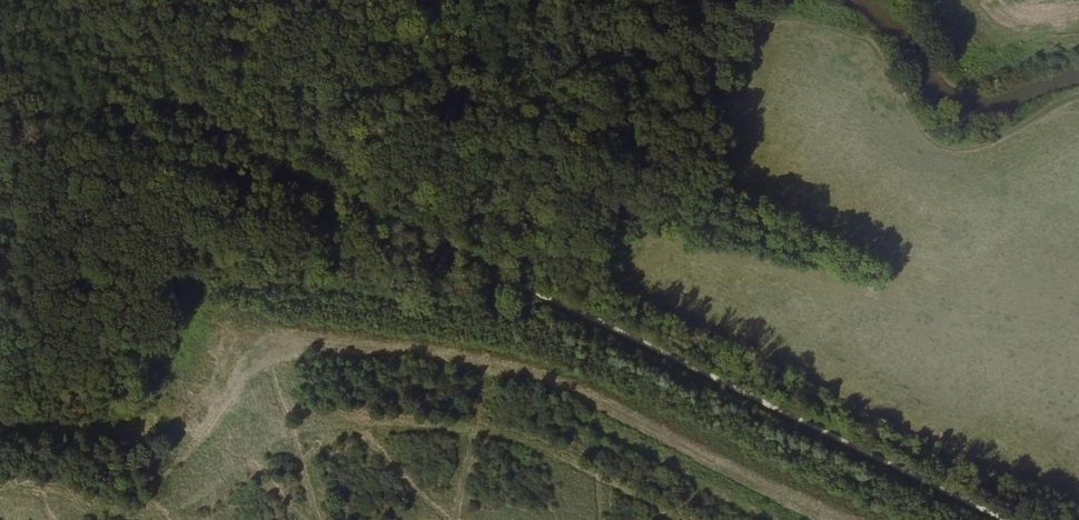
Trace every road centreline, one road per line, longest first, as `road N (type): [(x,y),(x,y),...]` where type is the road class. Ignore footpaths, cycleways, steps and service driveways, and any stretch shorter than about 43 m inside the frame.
road 1 (track): [(954,519),(563,331),(226,288),(197,306),(162,416),(145,431)]
road 2 (track): [(215,408),(246,356),(286,343),(468,362),(552,379),(822,519)]

